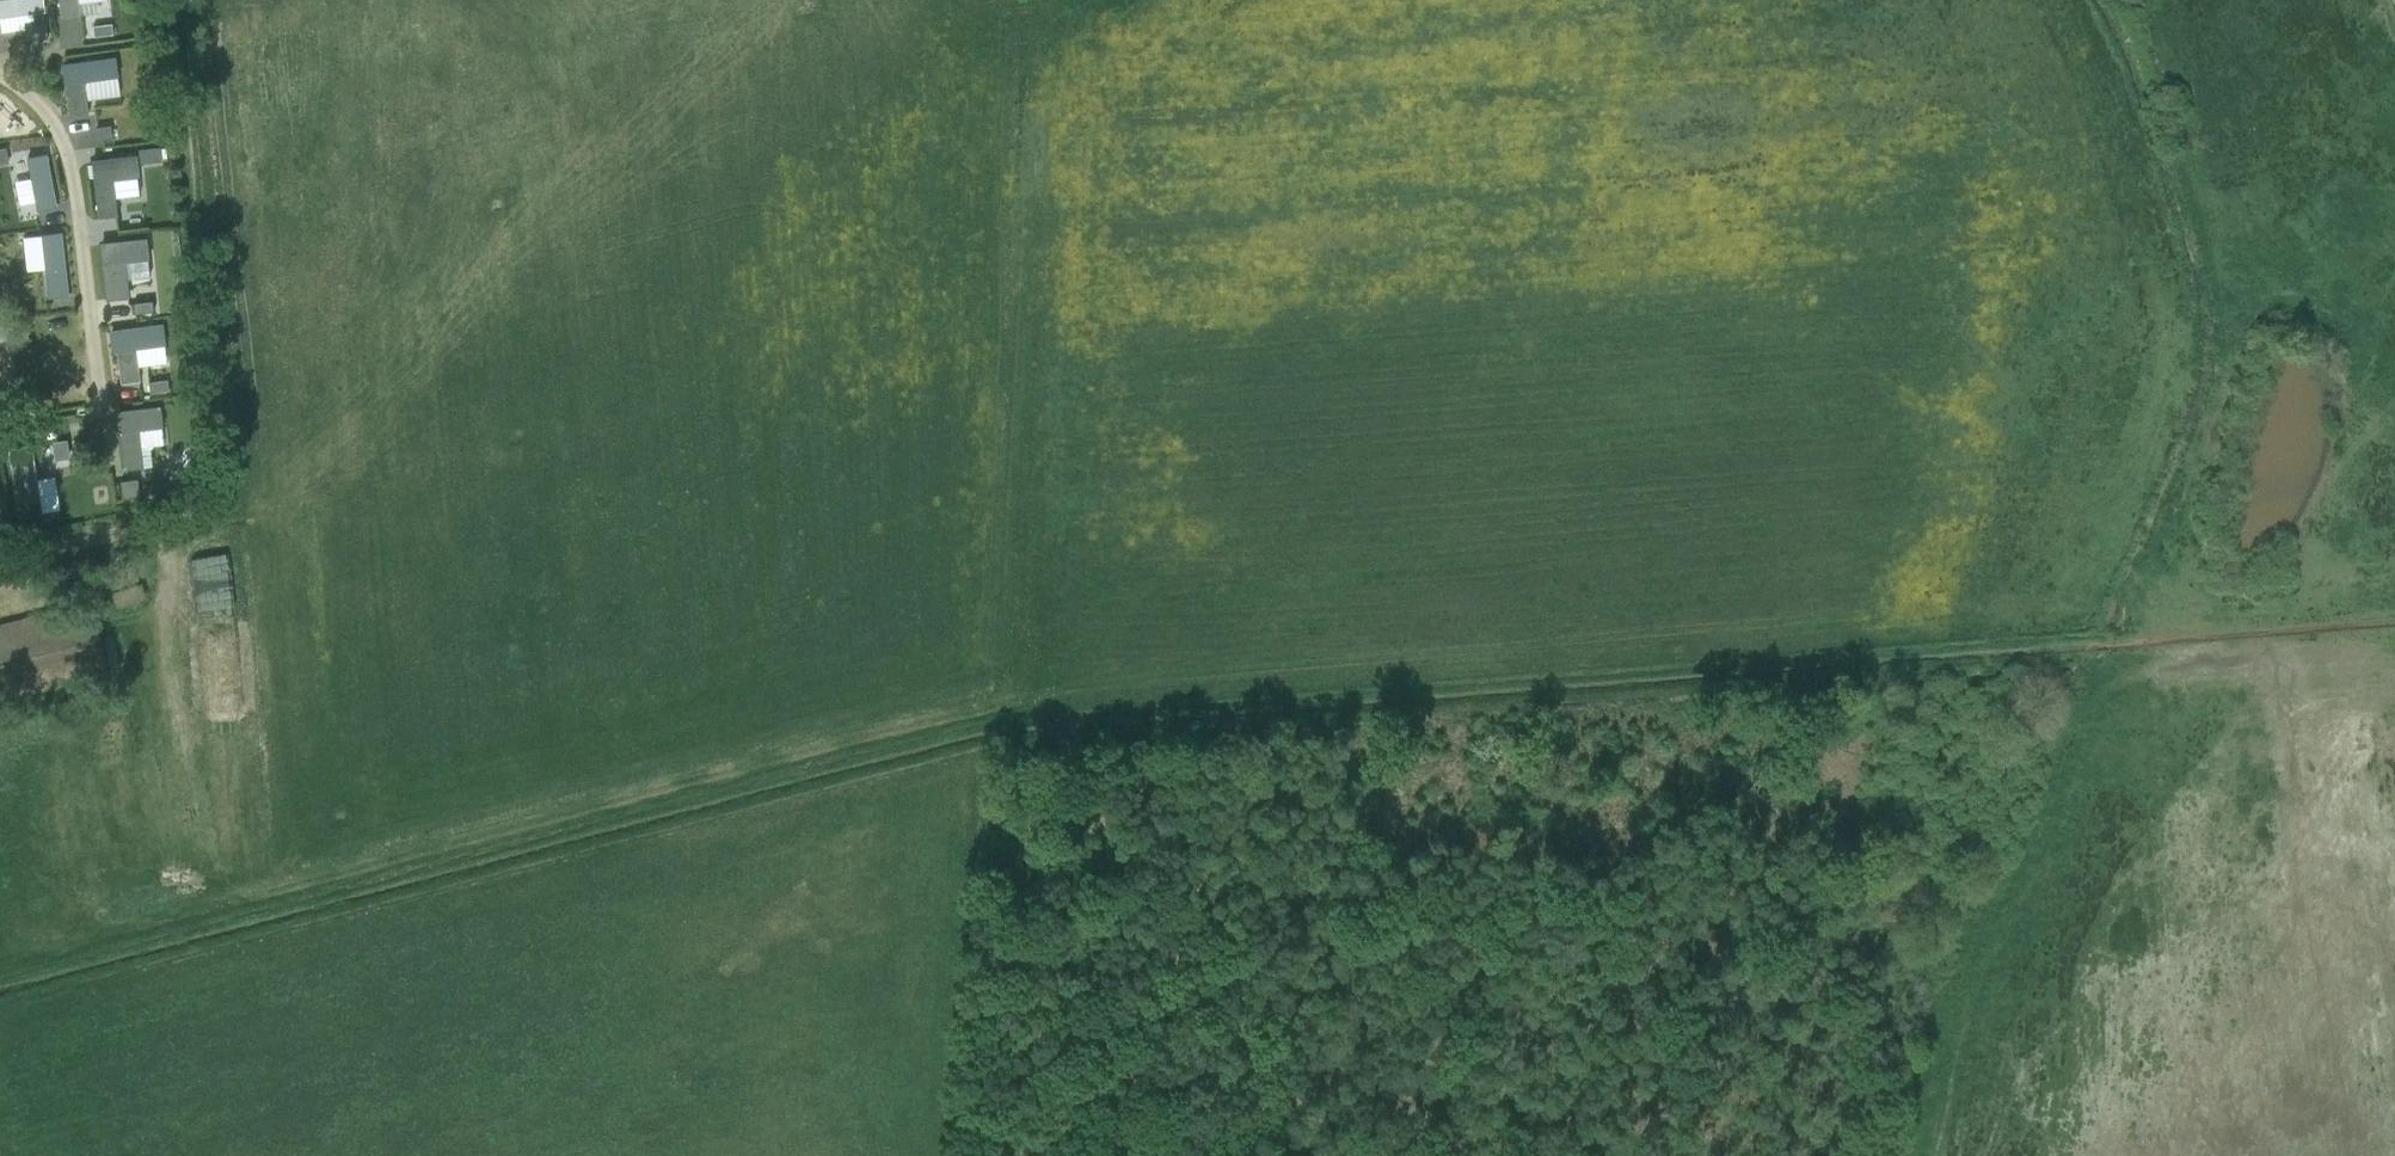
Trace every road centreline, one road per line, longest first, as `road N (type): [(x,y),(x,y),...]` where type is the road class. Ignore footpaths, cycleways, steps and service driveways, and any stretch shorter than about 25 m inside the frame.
road 1 (track): [(225,458),(178,0)]

